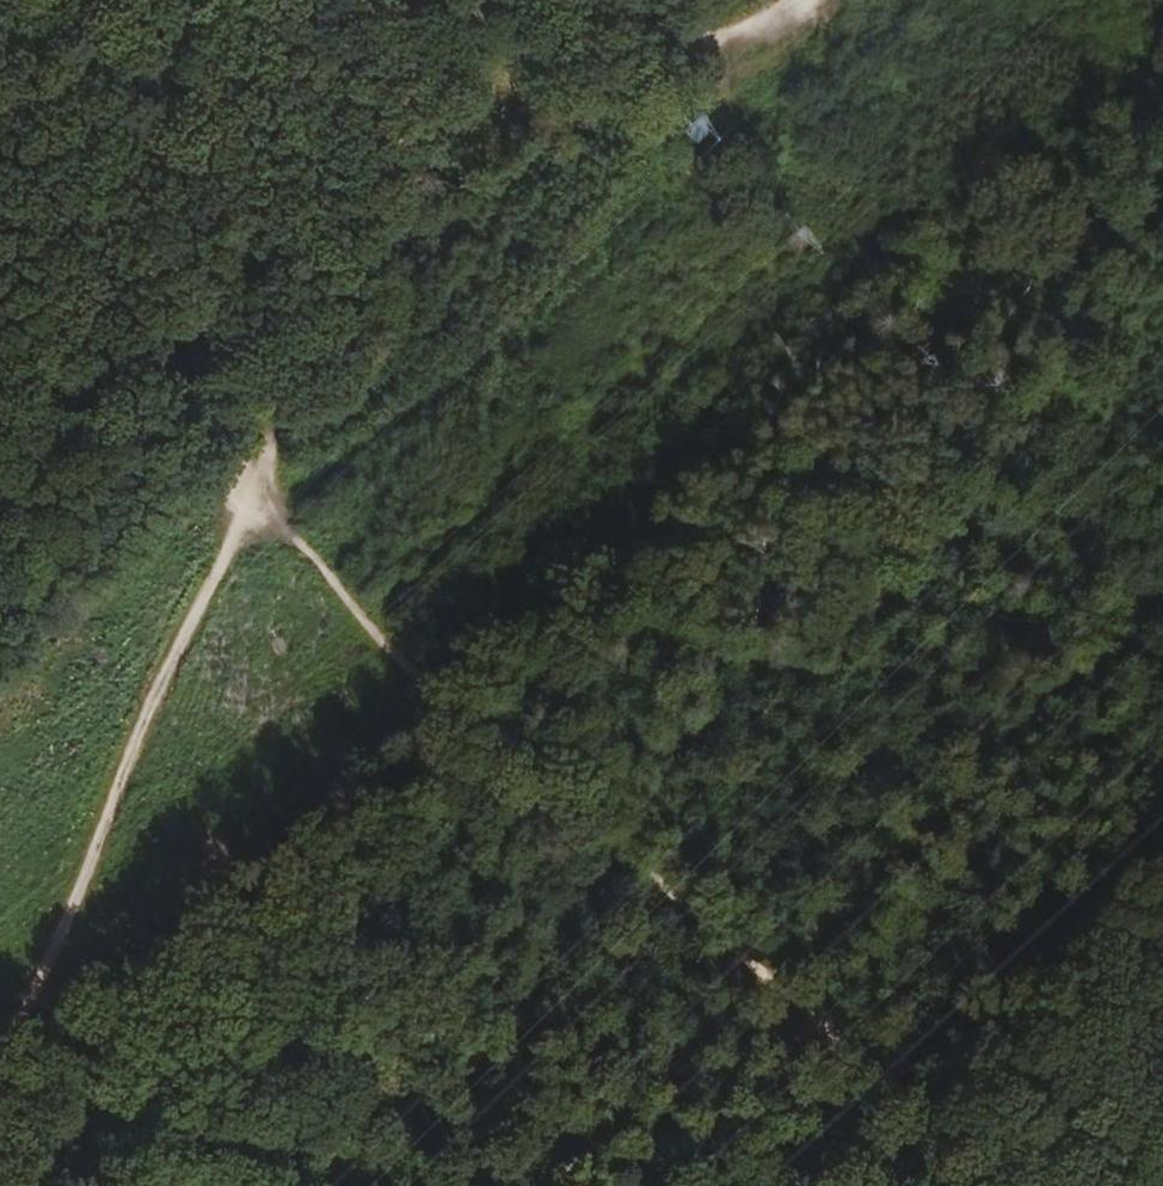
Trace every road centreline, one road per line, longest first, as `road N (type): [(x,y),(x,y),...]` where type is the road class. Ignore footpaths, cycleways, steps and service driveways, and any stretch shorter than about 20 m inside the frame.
road 1 (track): [(465,0),(0,1074)]
road 2 (track): [(1000,1185),(442,699),(375,634),(253,483)]
road 3 (track): [(711,926),(1162,508)]
road 4 (track): [(0,100),(253,483)]
road 5 (track): [(779,31),(657,30),(516,0)]

